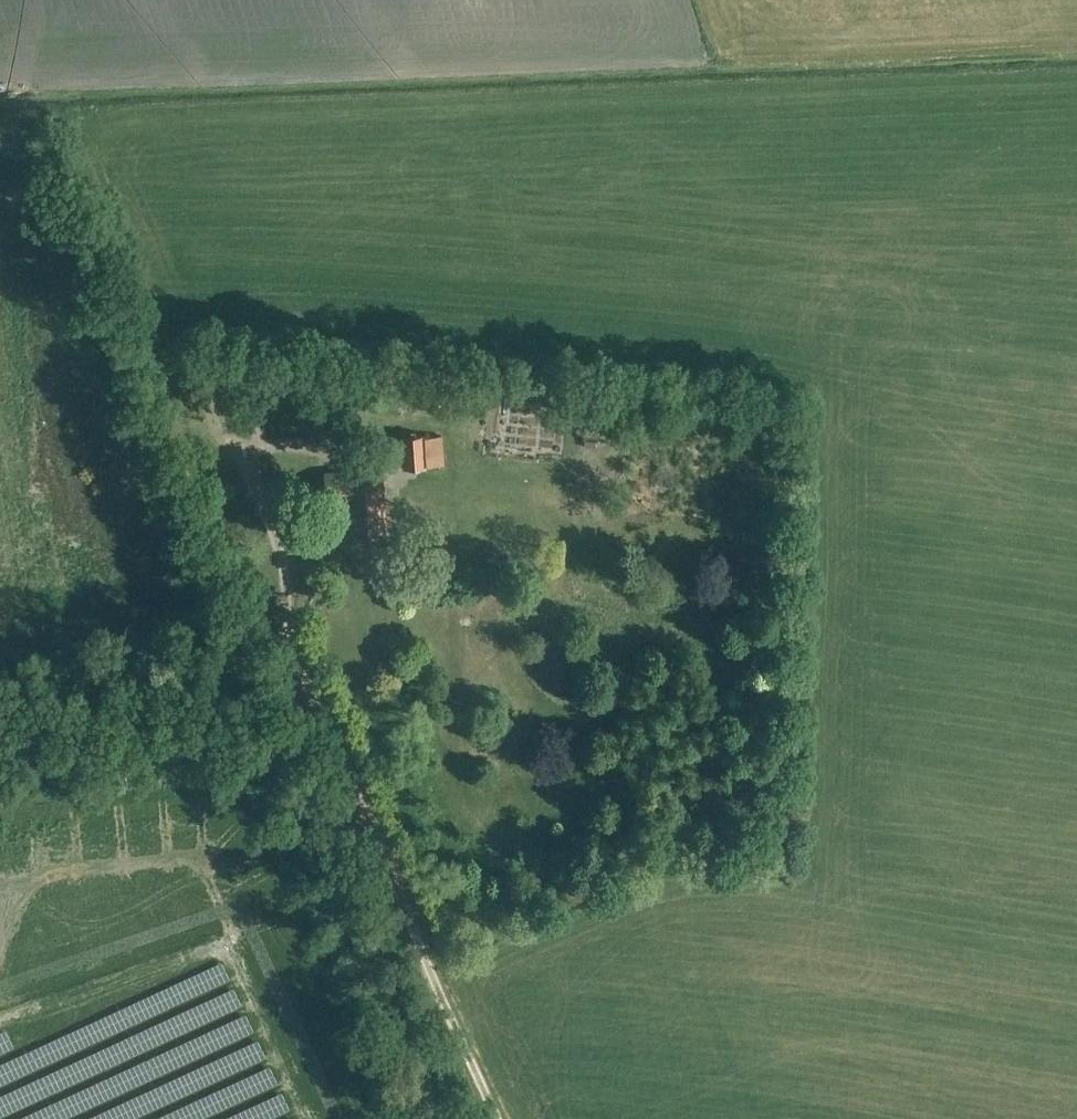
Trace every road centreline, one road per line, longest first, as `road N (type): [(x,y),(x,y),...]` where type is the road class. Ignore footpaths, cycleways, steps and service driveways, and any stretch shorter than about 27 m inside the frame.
road 1 (track): [(501,1118),(287,653),(288,553),(235,430)]

